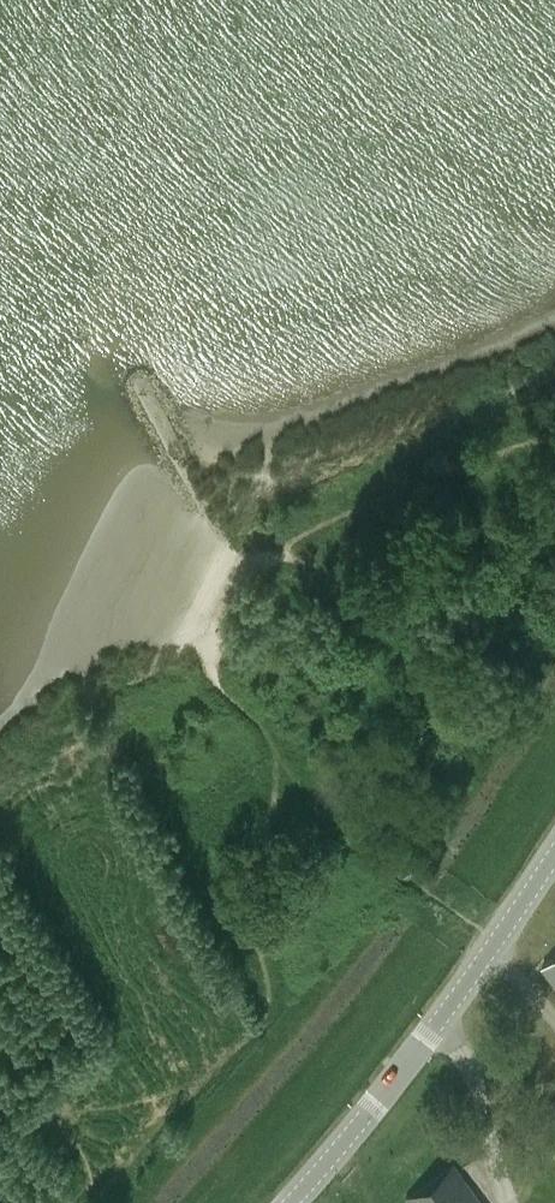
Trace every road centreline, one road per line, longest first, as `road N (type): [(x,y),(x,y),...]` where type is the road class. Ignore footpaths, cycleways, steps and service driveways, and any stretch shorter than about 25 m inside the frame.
road 1 (tertiary): [(287,1202),(449,1008),(554,849)]

